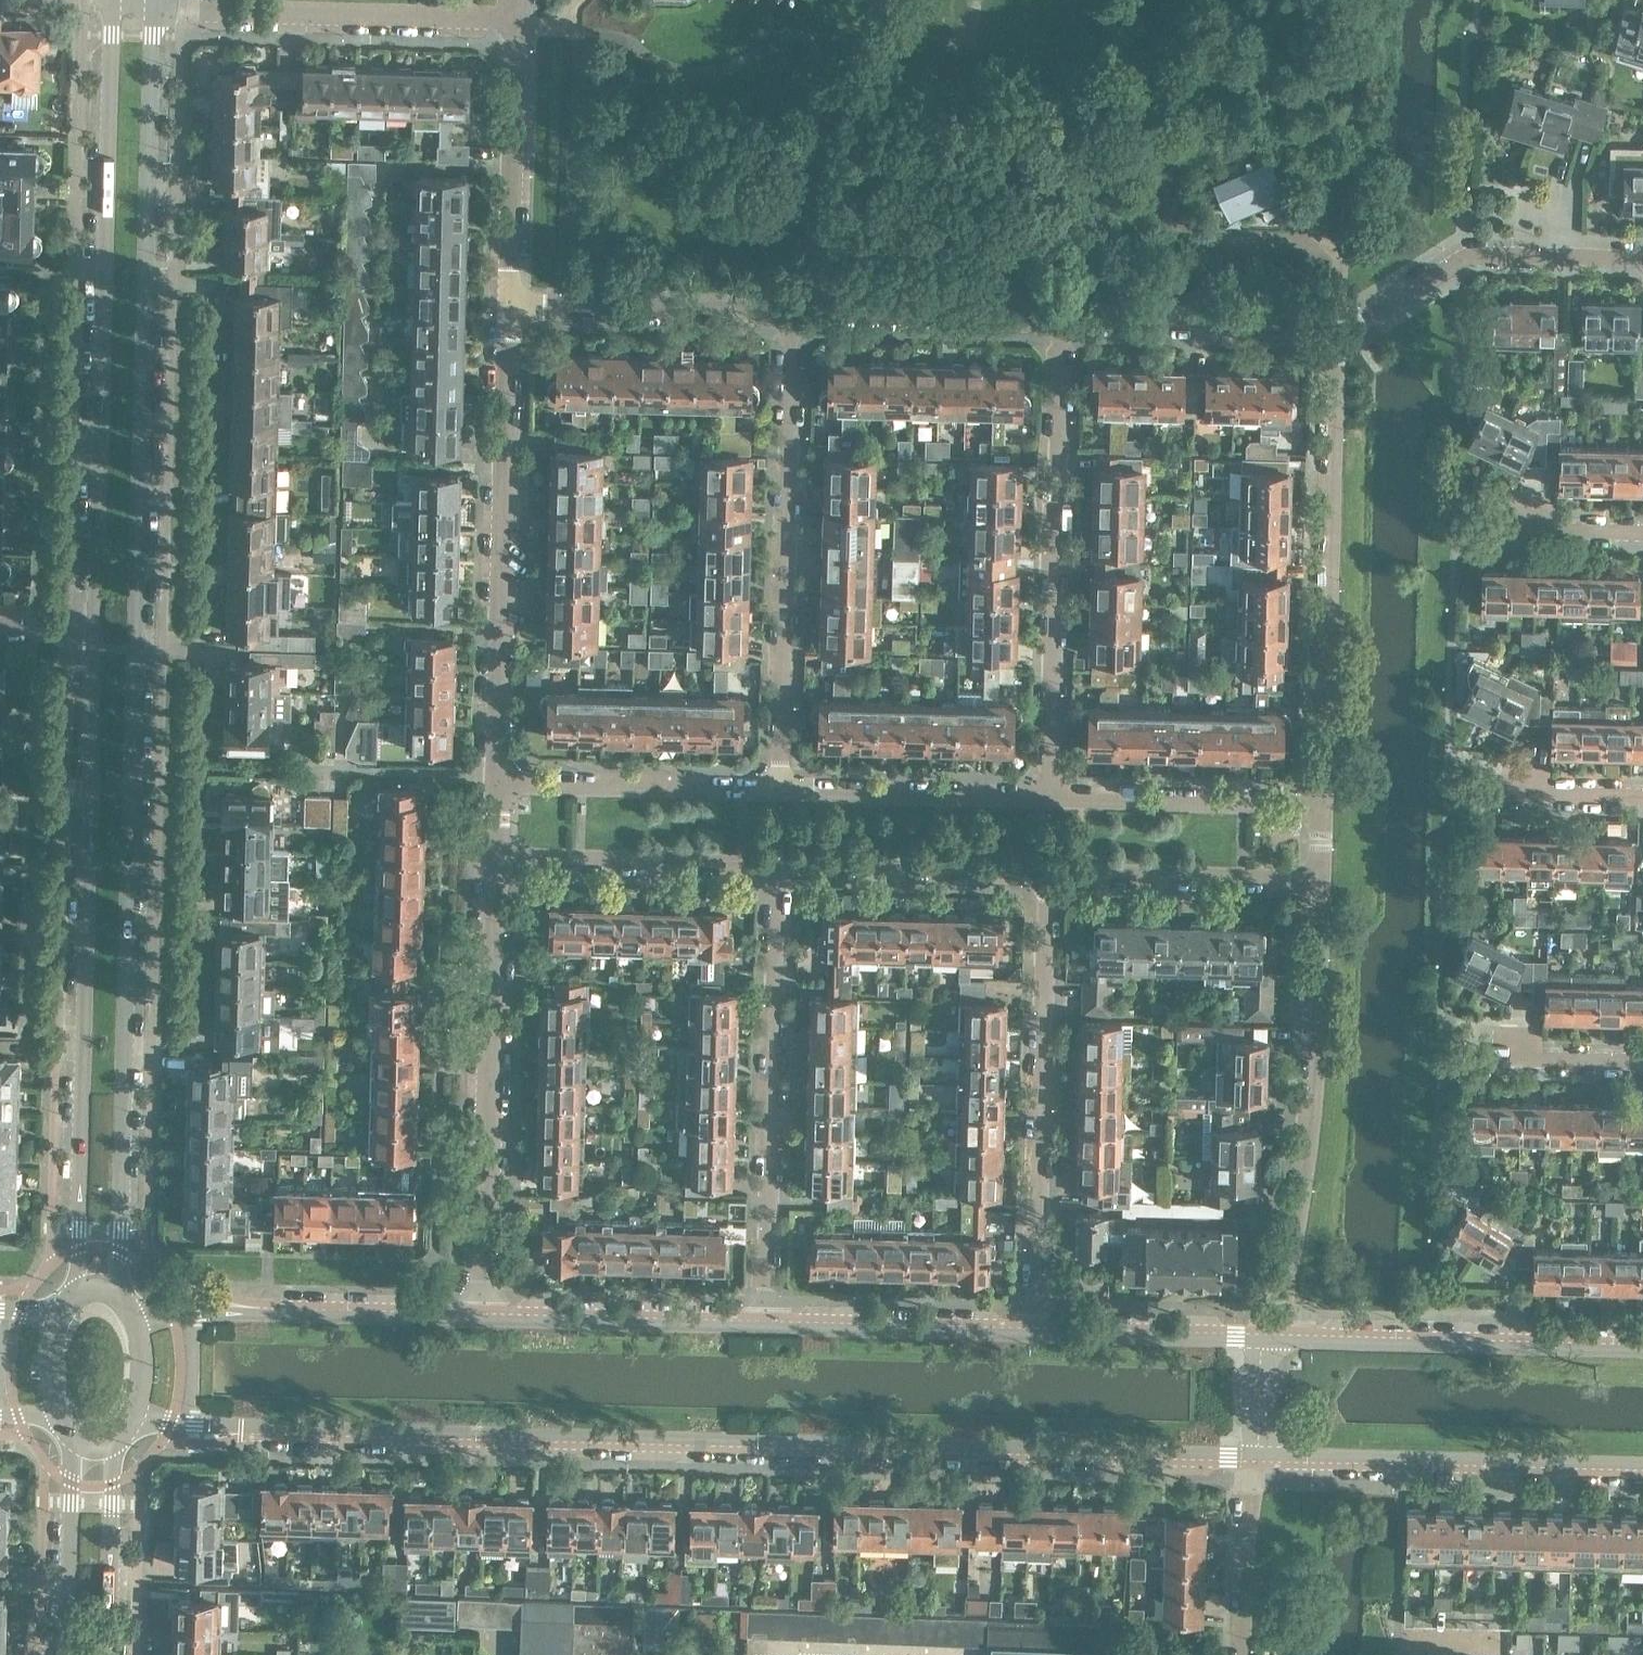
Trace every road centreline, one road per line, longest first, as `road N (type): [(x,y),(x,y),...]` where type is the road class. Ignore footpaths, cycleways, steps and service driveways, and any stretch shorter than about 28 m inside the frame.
road 1 (secondary): [(119,1298),(155,7)]
road 2 (tertiary): [(135,1419),(1251,1456)]
road 3 (secondary): [(93,628),(75,1293)]
road 4 (secondary): [(111,0),(93,628)]
road 5 (unclassified): [(1322,804),(1337,332)]
road 6 (unclassified): [(1049,796),(1059,325)]
road 7 (unclassified): [(782,788),(795,319)]
road 8 (unclassified): [(1259,1340),(1299,1277),(1315,1181),(1321,888)]
road 9 (unclassified): [(1038,1334),(1048,881)]
road 10 (unclassified): [(481,1319),(497,867)]
road 11 (unclassified): [(770,1326),(781,874)]
road 12 (tertiary): [(1251,1456),(1642,1467)]
road 13 (tertiary): [(1642,1350),(1259,1340)]
road 14 (residential): [(155,7),(511,20)]
road 15 (tertiary): [(481,1319),(130,1312)]
road 16 (unclassified): [(500,780),(502,461)]
road 17 (tertiary): [(770,1326),(481,1319)]
road 18 (unclassified): [(795,319),(508,307)]
road 19 (unclassified): [(497,867),(781,874)]
road 20 (unclassified): [(782,788),(500,780)]
road 21 (unclassified): [(1337,332),(1059,325)]
road 22 (unclassified): [(1322,804),(1049,796)]
road 23 (unclassified): [(1048,881),(1321,888)]
road 24 (tertiary): [(1038,1334),(770,1326)]
road 25 (unclassified): [(1049,796),(782,788)]
road 26 (unclassified): [(781,874),(1048,881)]
road 27 (unclassified): [(1059,325),(795,319)]
road 28 (tertiary): [(1259,1340),(1038,1334)]
road 29 (secondary): [(71,1439),(65,1654)]
road 30 (secondary): [(111,1654),(118,1442)]
road 31 (residential): [(1251,1456),(1247,1654)]
road 32 (residential): [(1446,1058),(1642,1064)]
road 33 (residential): [(1642,798),(1448,797)]
road 34 (residential): [(1642,531),(1457,526)]
road 35 (residential): [(1470,254),(1642,259)]
road 36 (unclassified): [(1470,254),(1337,332)]
road 37 (residential): [(508,307),(502,461)]
road 38 (residential): [(510,170),(508,307)]

